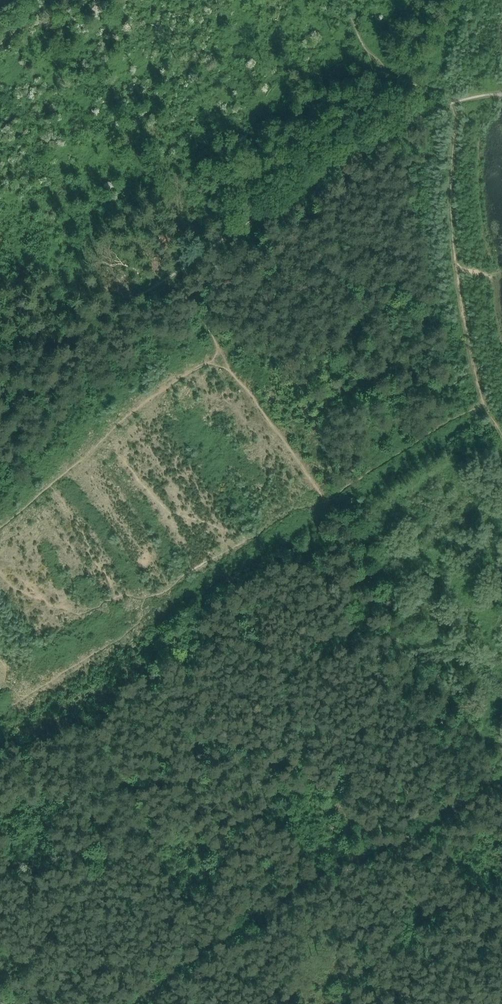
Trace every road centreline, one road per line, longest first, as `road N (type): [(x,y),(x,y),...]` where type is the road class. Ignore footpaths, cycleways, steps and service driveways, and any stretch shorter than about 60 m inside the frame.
road 1 (track): [(136,1003),(311,878),(406,839),(501,782)]

